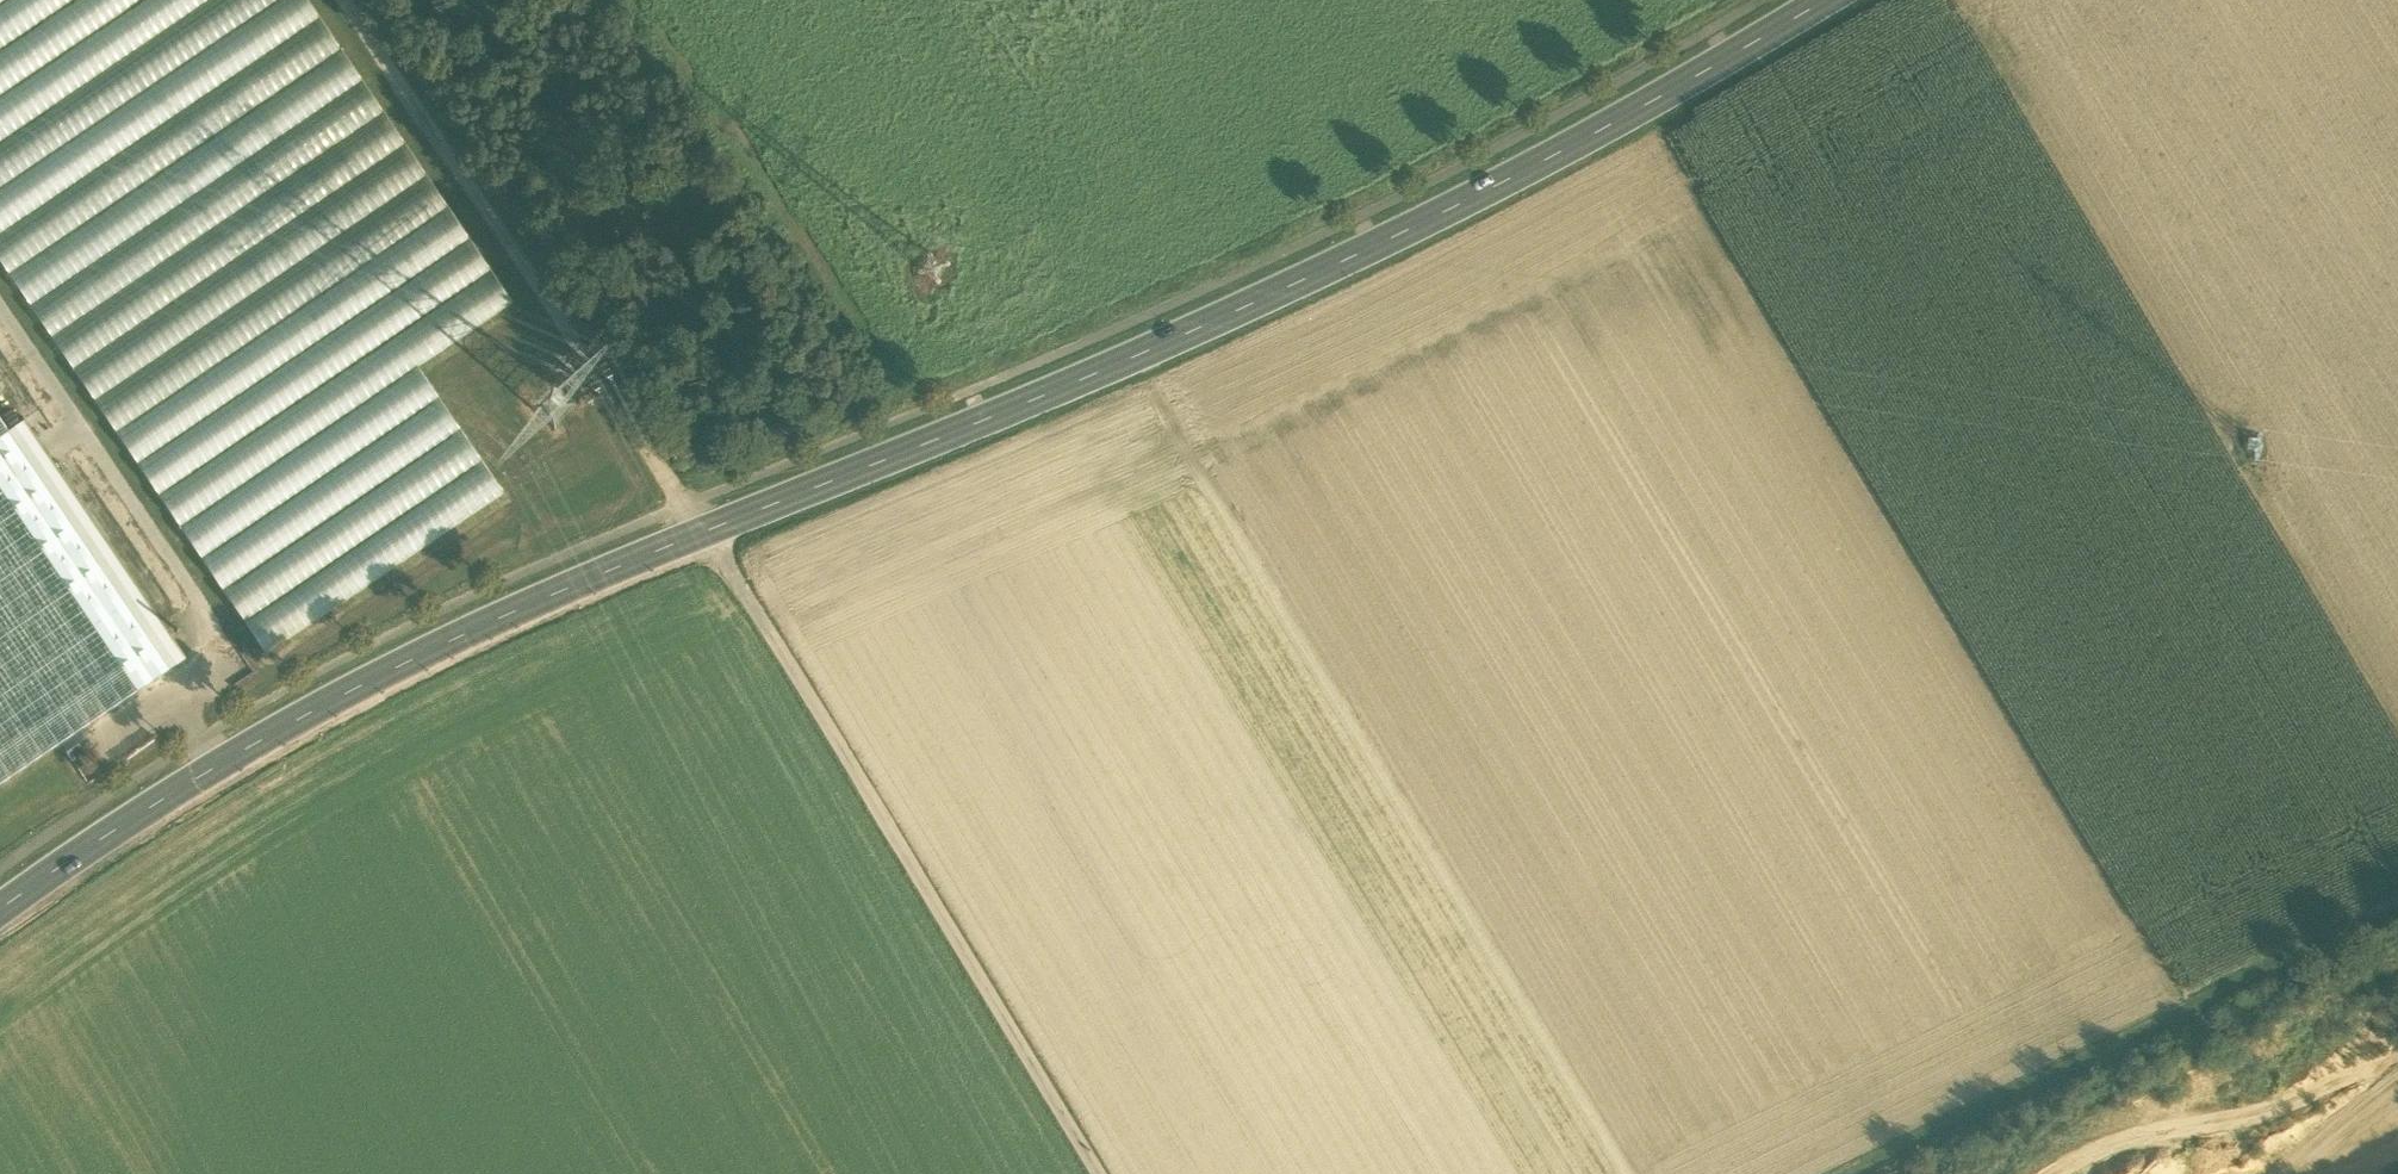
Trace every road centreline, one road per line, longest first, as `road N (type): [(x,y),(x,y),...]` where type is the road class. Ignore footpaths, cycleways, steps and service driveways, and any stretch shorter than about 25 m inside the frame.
road 1 (tertiary): [(0,910),(171,793),(352,690),(518,610),(1231,312),(1489,191),(1823,0)]
road 2 (track): [(1087,1173),(704,531),(348,0)]
road 3 (track): [(2397,910),(1845,1173)]

